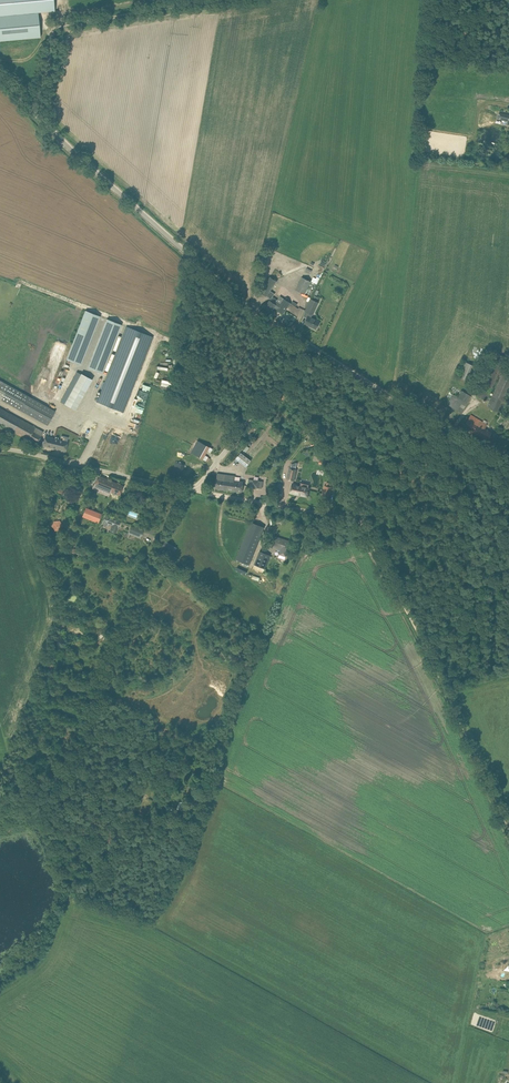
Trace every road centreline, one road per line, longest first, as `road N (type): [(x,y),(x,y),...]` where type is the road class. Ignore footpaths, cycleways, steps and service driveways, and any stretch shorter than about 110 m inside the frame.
road 1 (unclassified): [(307,340),(173,241),(69,151),(0,77)]
road 2 (track): [(356,516),(408,603),(508,819)]
road 3 (track): [(29,105),(41,91),(55,26),(212,0)]
road 4 (unclassified): [(508,464),(307,340)]
road 5 (unclassified): [(0,450),(190,486)]
road 6 (unclassified): [(190,486),(307,340)]
road 7 (track): [(356,516),(282,374)]

